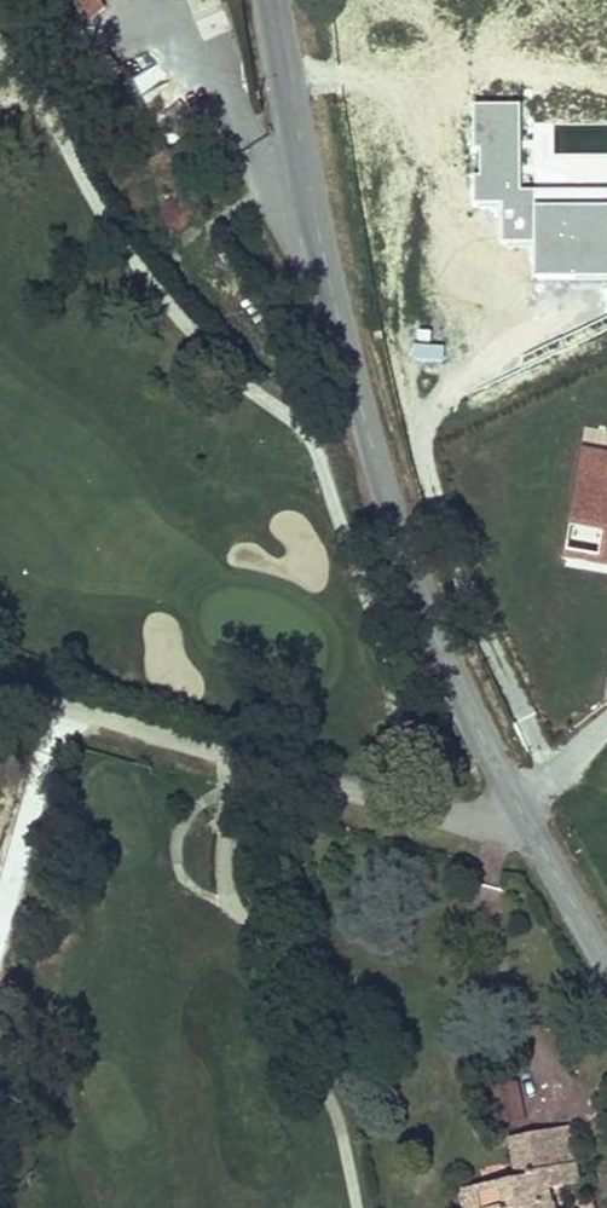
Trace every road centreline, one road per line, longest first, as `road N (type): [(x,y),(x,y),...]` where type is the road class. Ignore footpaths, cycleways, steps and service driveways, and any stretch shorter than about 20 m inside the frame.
road 1 (tertiary): [(274,0),(332,290),(412,580),(519,807)]
road 2 (residential): [(519,807),(474,821),(0,686)]
road 3 (tertiary): [(519,807),(606,961)]

